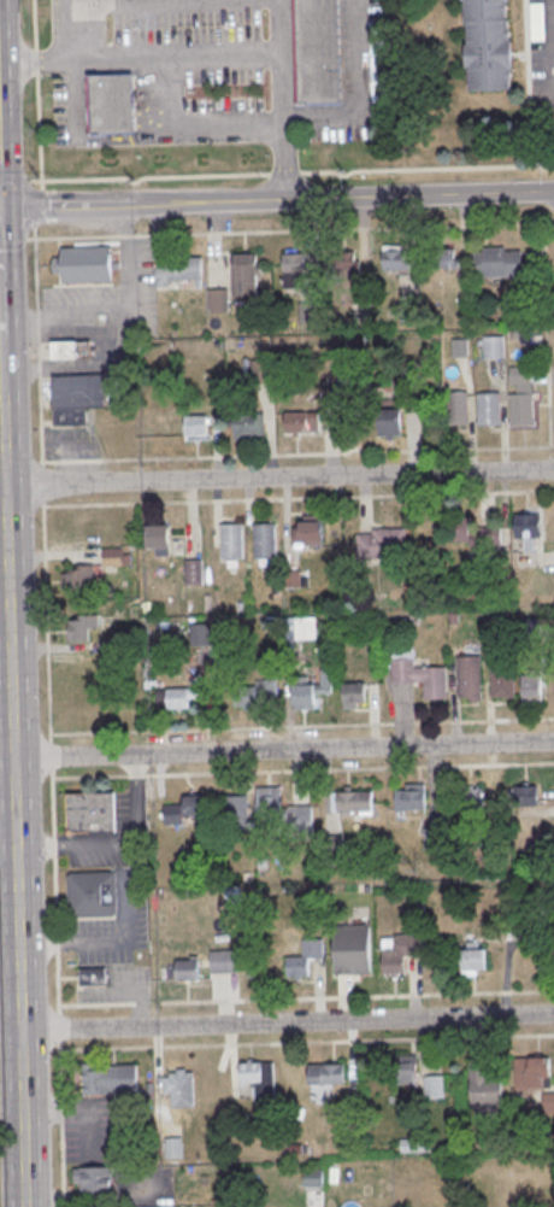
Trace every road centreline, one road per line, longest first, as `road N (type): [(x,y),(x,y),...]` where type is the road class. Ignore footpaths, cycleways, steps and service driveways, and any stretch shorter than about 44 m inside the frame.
road 1 (secondary): [(23,1206),(2,402)]
road 2 (tertiary): [(553,191),(0,207)]
road 3 (residential): [(553,471),(6,486)]
road 4 (residential): [(553,742),(13,761)]
road 5 (residential): [(553,1015),(19,1031)]

